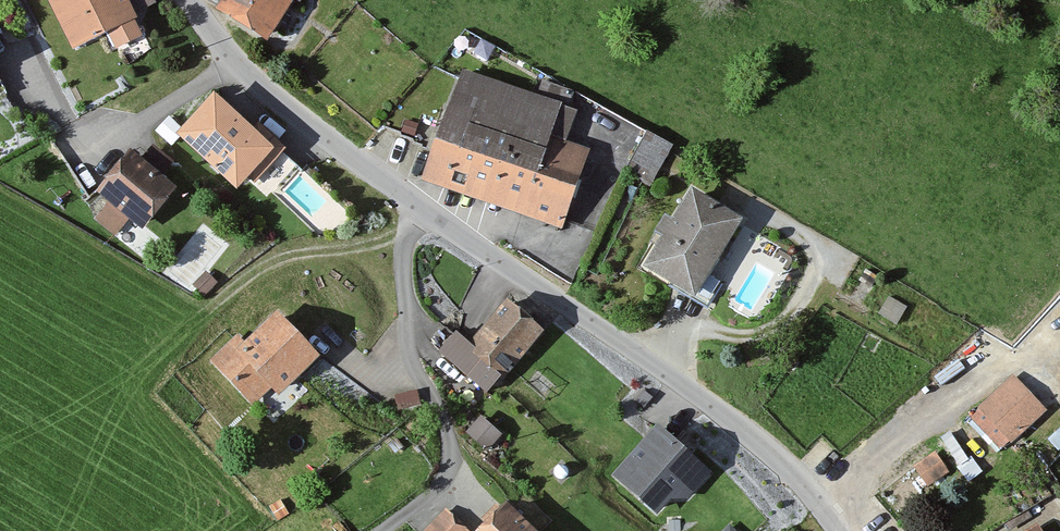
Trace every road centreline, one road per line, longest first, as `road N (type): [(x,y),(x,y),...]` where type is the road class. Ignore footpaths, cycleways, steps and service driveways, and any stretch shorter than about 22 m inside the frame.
road 1 (tertiary): [(414,202),(739,424),(778,456),(838,530)]
road 2 (residential): [(414,202),(404,270),(408,332),(413,363),(448,422),(449,469),(388,530)]
road 3 (tertiary): [(190,0),(235,63),(414,202)]

